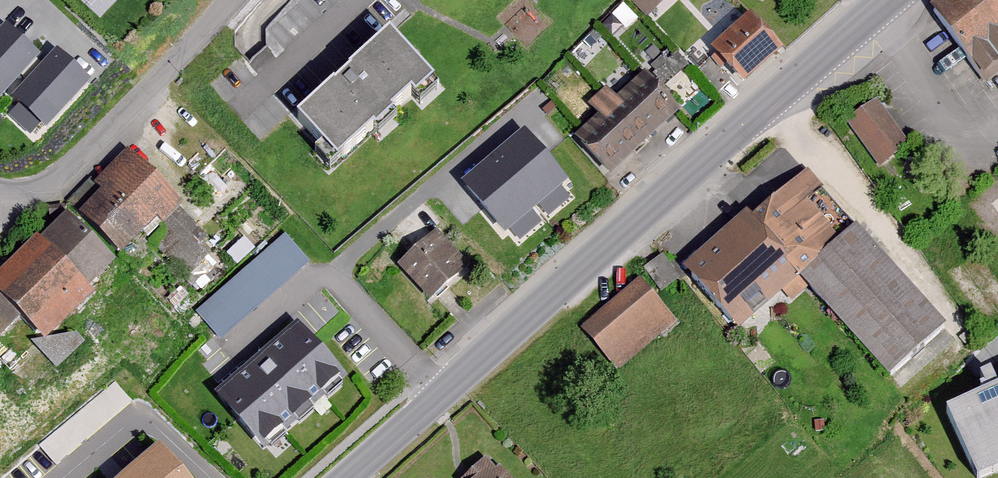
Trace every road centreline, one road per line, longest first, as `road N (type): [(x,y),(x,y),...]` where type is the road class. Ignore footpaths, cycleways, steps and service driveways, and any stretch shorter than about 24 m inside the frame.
road 1 (secondary): [(439,392),(887,0)]
road 2 (residential): [(231,0),(58,176),(15,198)]
road 3 (residential): [(457,163),(333,272)]
road 4 (residential): [(333,272),(439,392)]
road 5 (residential): [(232,352),(333,272)]
road 6 (secondary): [(346,477),(439,392)]

